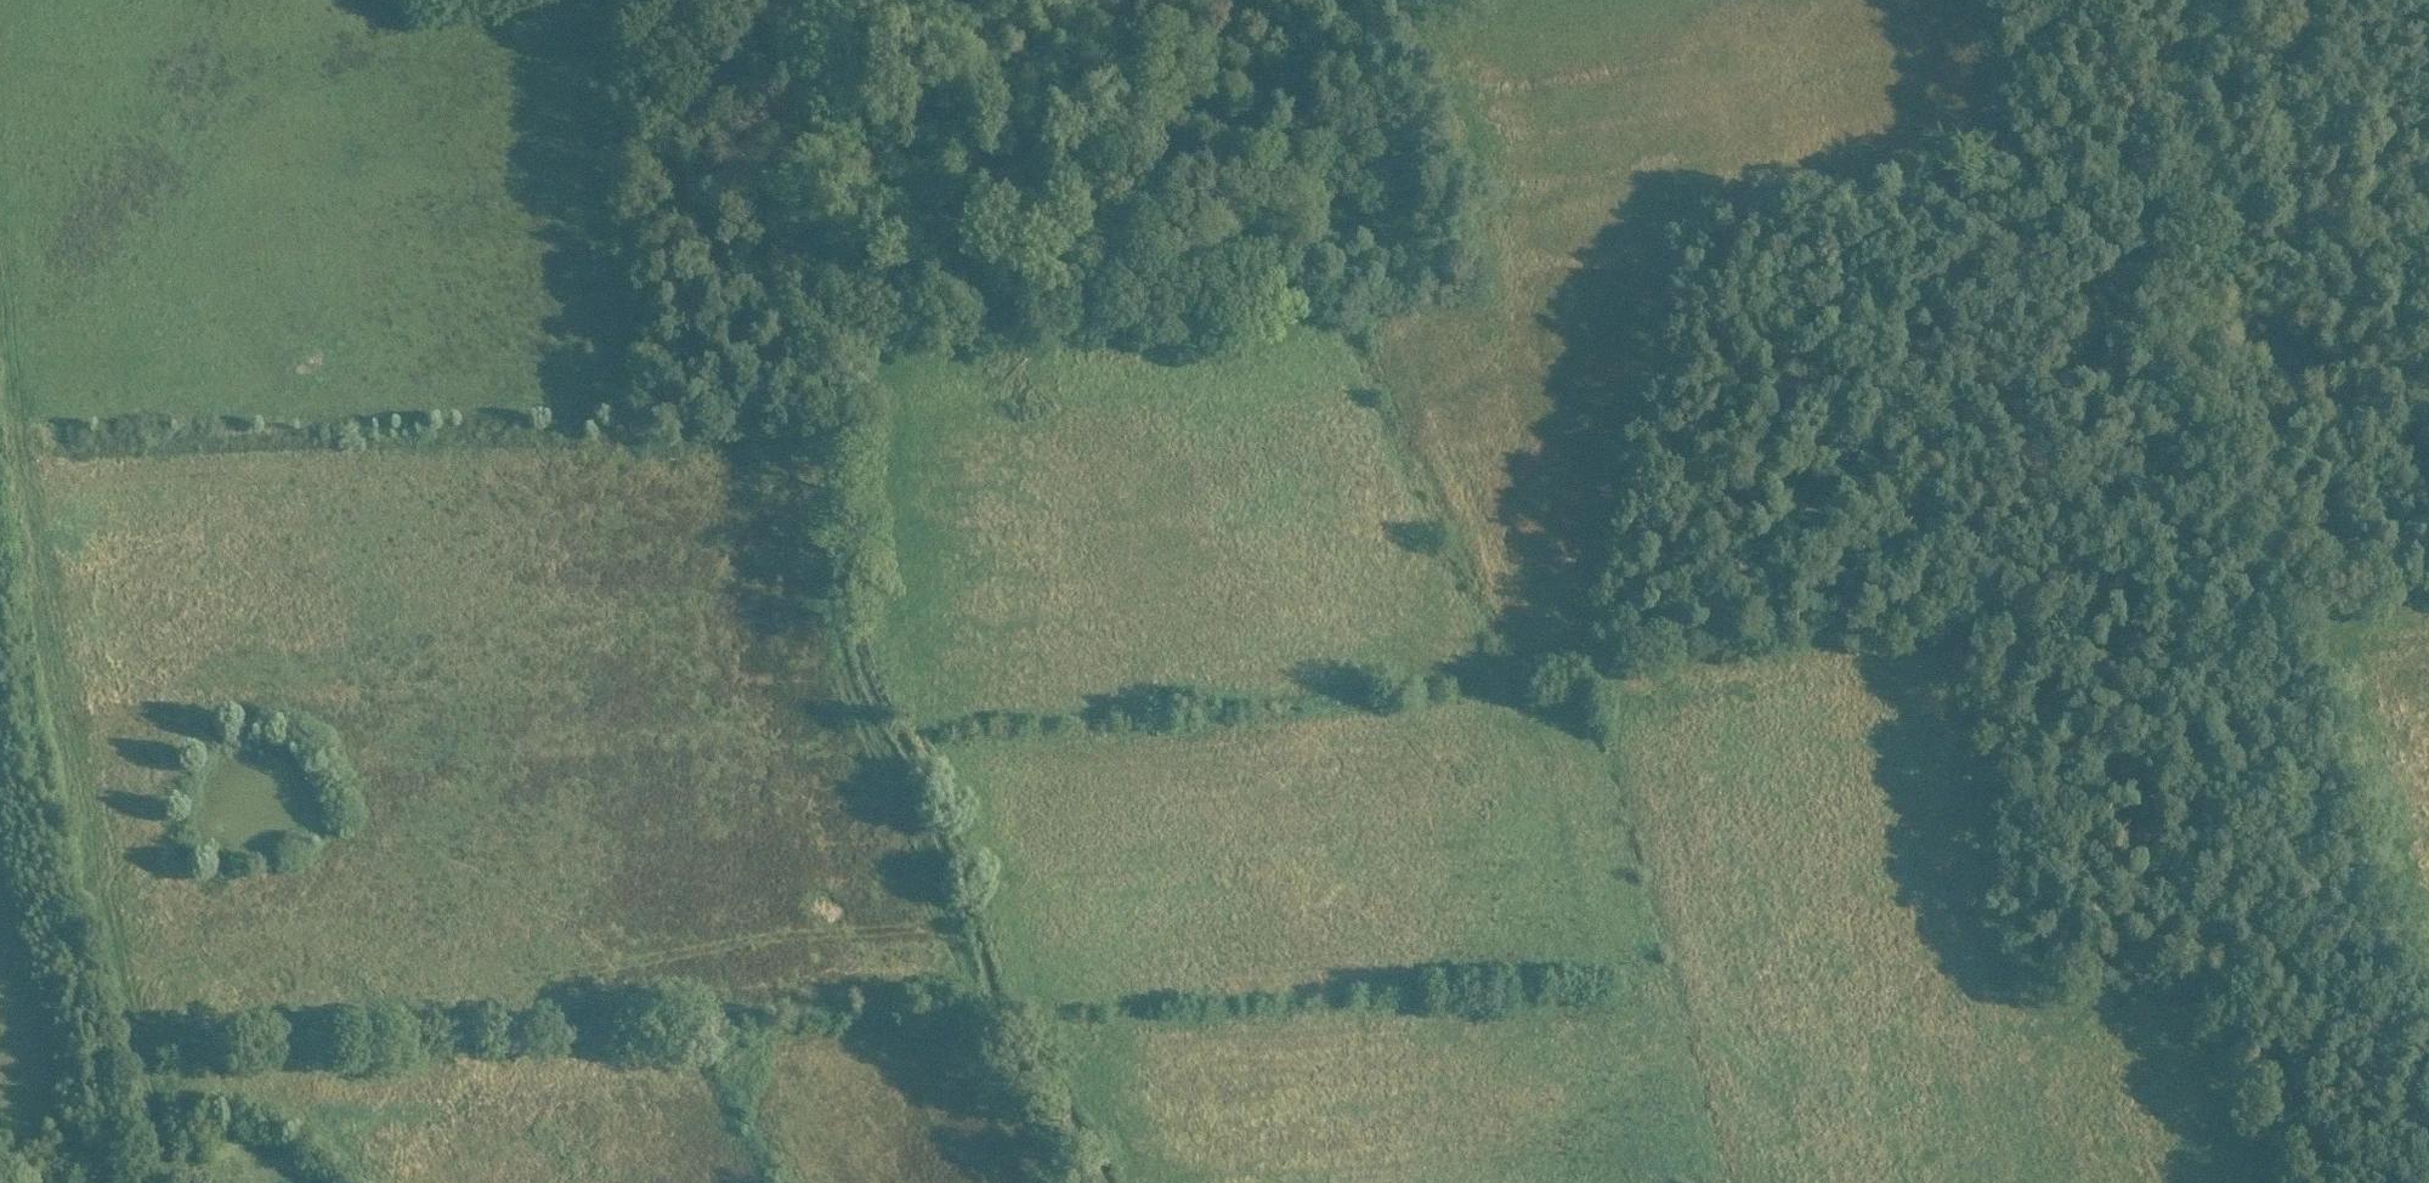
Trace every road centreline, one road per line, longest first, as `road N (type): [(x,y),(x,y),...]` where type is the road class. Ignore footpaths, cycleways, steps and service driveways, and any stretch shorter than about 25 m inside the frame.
road 1 (track): [(2149,0),(2376,864),(2428,1019)]

